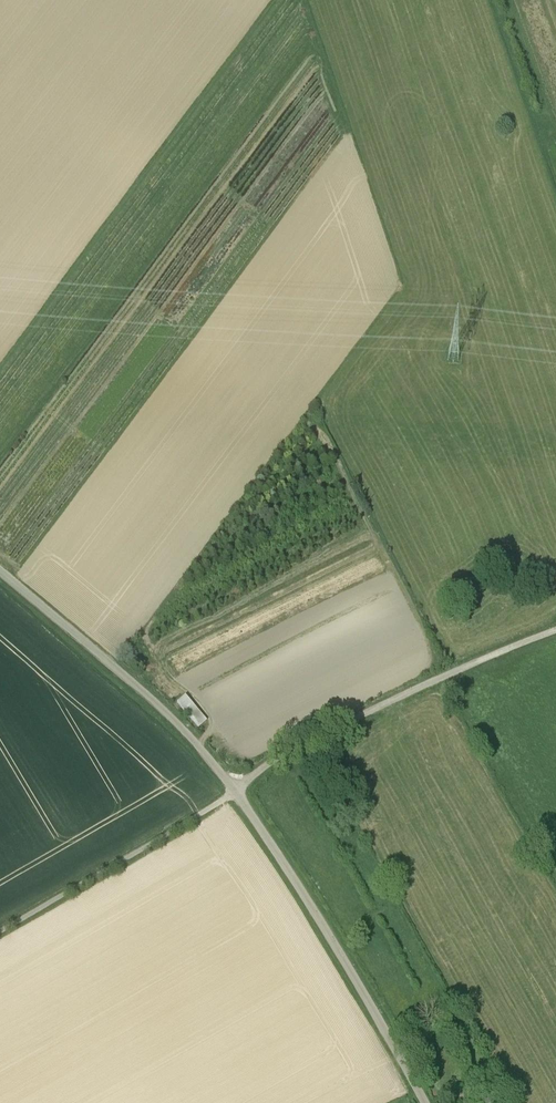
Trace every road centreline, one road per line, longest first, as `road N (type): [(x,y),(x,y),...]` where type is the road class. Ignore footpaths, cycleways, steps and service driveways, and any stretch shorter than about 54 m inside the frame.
road 1 (unclassified): [(425,1102),(317,915),(199,745),(152,696),(0,570)]
road 2 (track): [(555,629),(304,743),(237,793),(0,931)]

